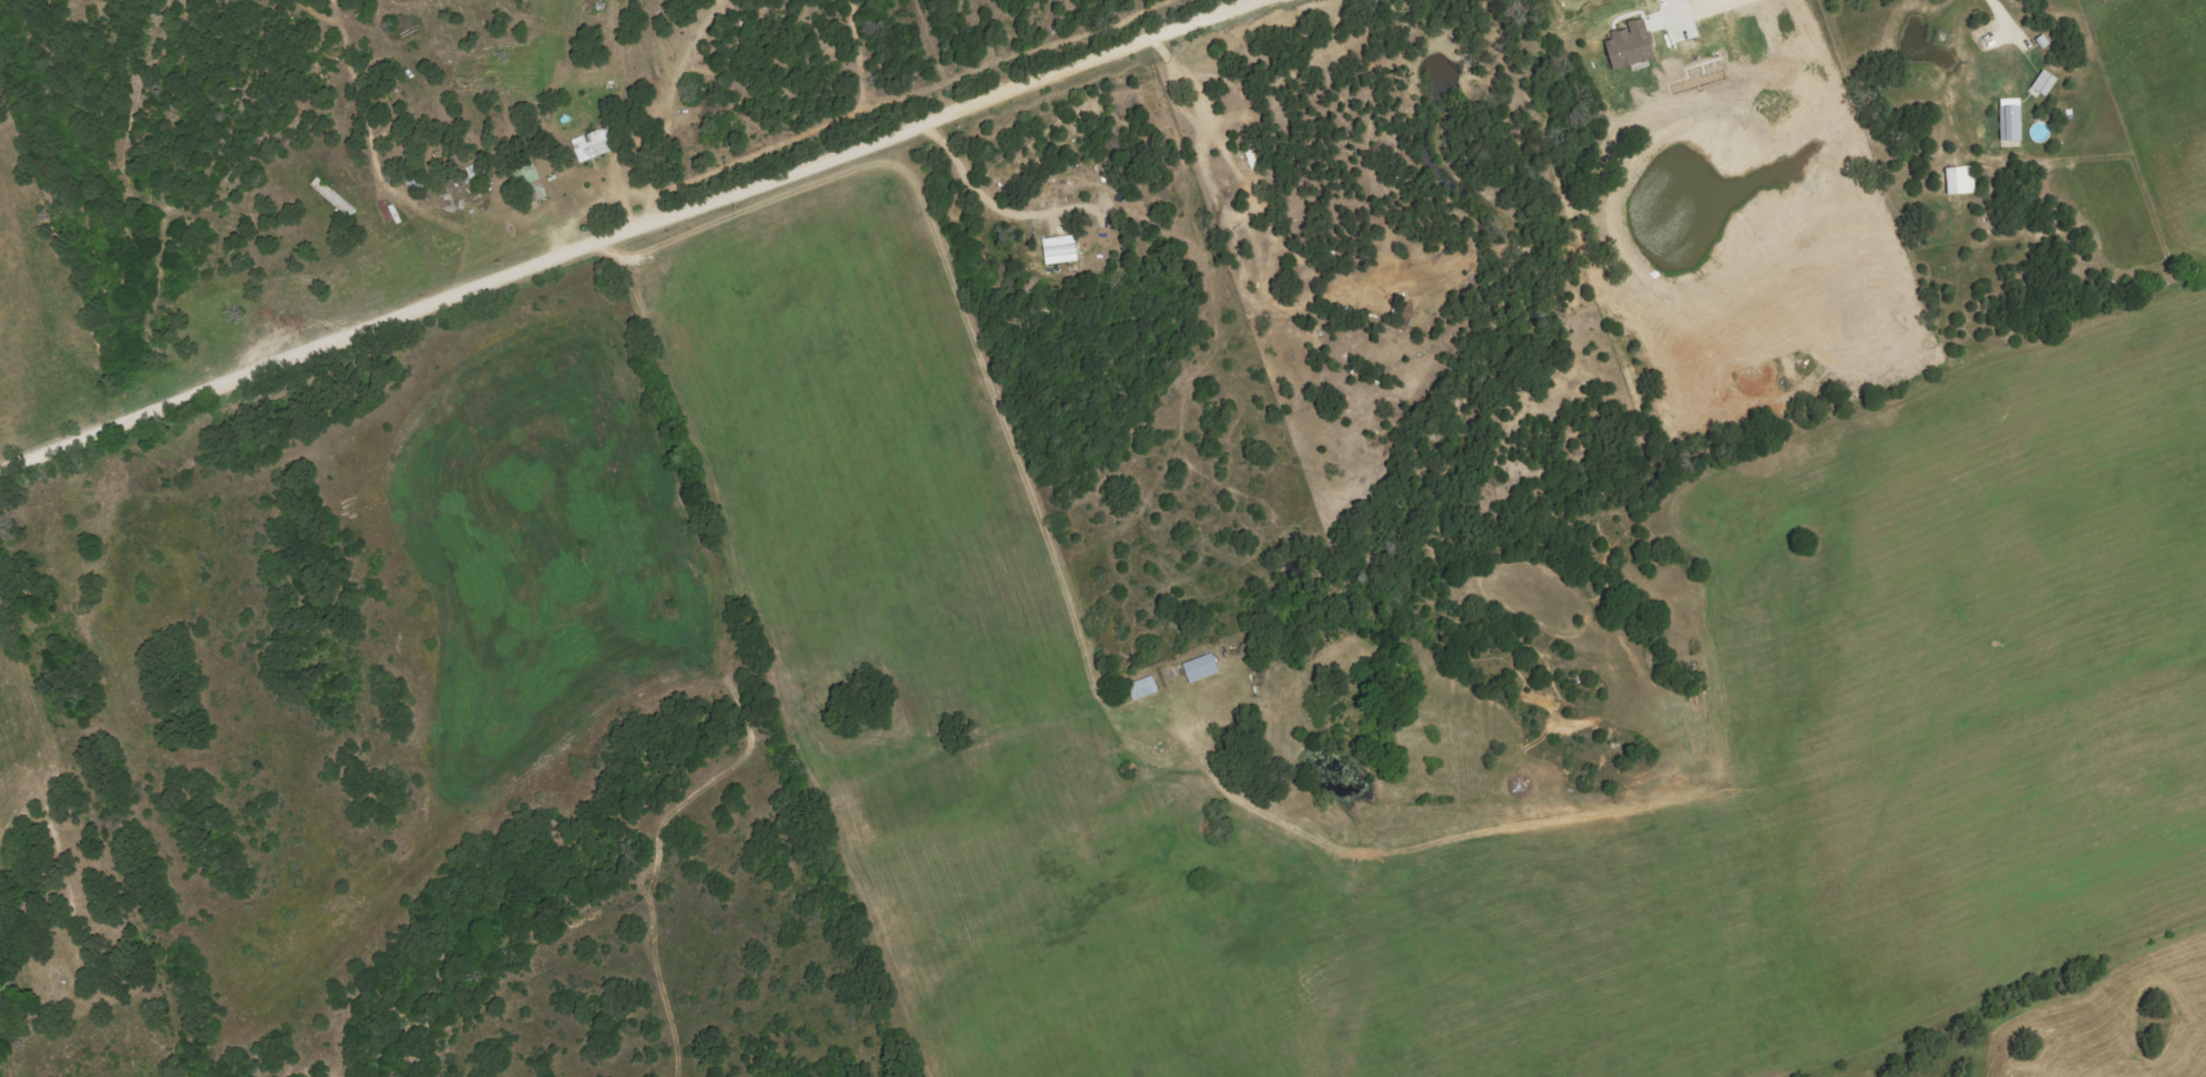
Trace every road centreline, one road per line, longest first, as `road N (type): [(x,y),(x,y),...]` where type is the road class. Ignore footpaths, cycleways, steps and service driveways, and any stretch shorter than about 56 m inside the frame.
road 1 (residential): [(0,462),(1266,0)]

